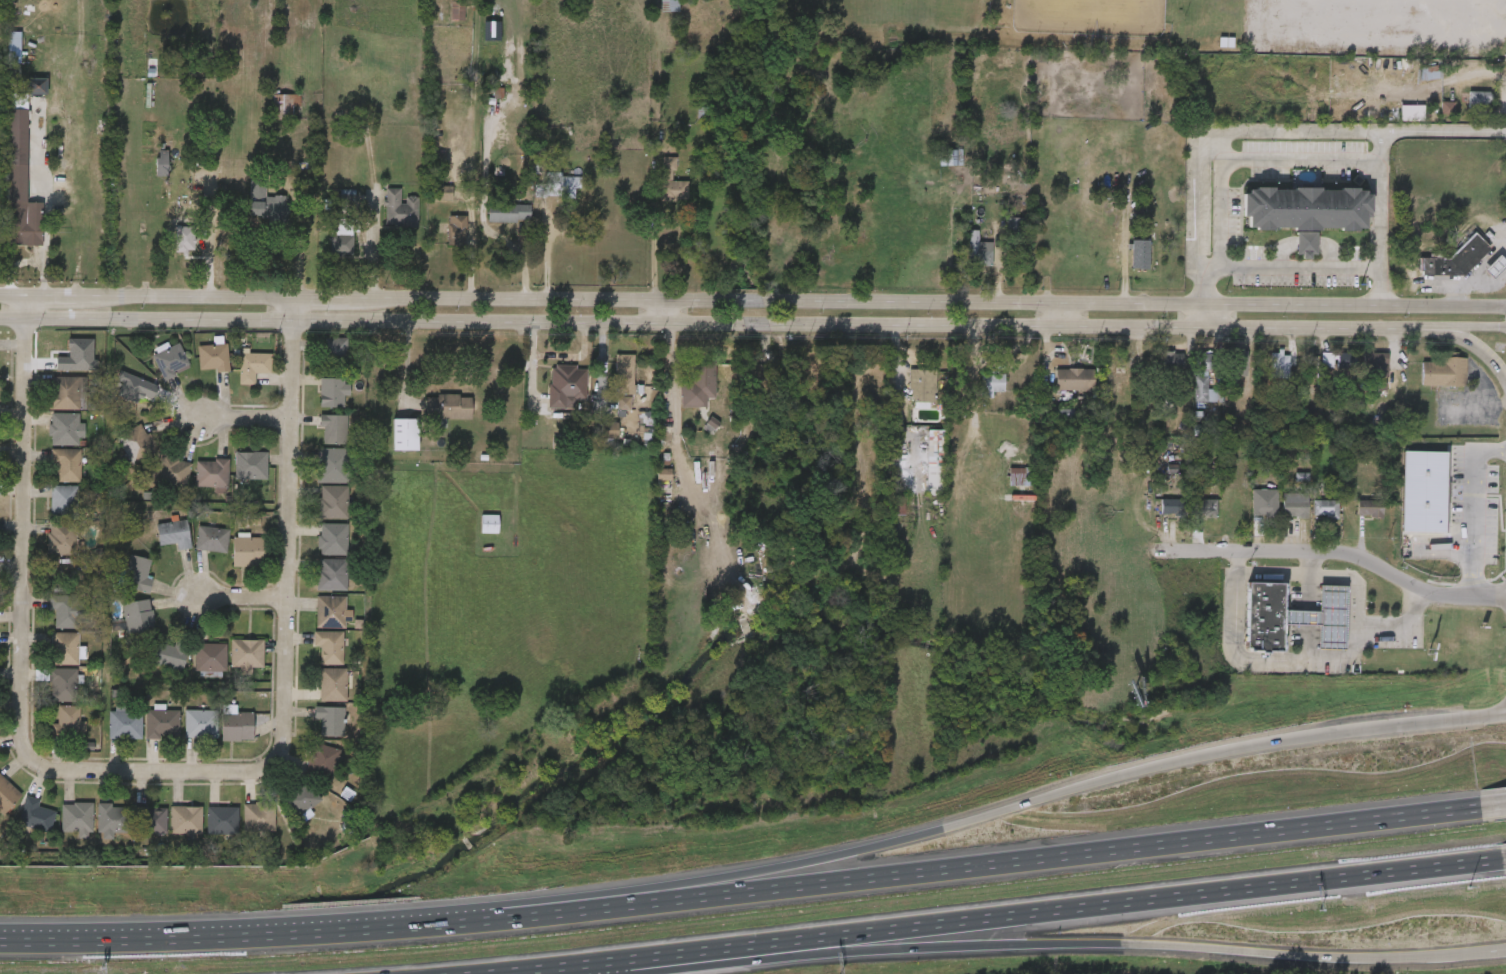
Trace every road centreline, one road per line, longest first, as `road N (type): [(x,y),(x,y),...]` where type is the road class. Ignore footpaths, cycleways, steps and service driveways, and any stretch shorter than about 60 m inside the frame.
road 1 (secondary): [(1505,311),(0,296)]
road 2 (secondary): [(0,320),(1505,333)]
road 3 (motorway): [(1505,713),(1253,743),(906,838),(697,877),(491,904),(69,936)]
road 4 (motorway): [(1489,807),(449,923),(69,936)]
road 5 (motorway): [(473,973),(1505,858)]
road 6 (motorway): [(622,973),(802,954),(1064,941),(1367,963),(1505,957)]
road 7 (residential): [(286,299),(276,741),(268,762)]
road 8 (residential): [(18,296),(16,724),(25,751)]
road 9 (residential): [(1135,553),(1343,550),(1367,553),(1441,596),(1505,597)]
road 10 (residential): [(25,751),(51,768),(243,775),(268,762)]

